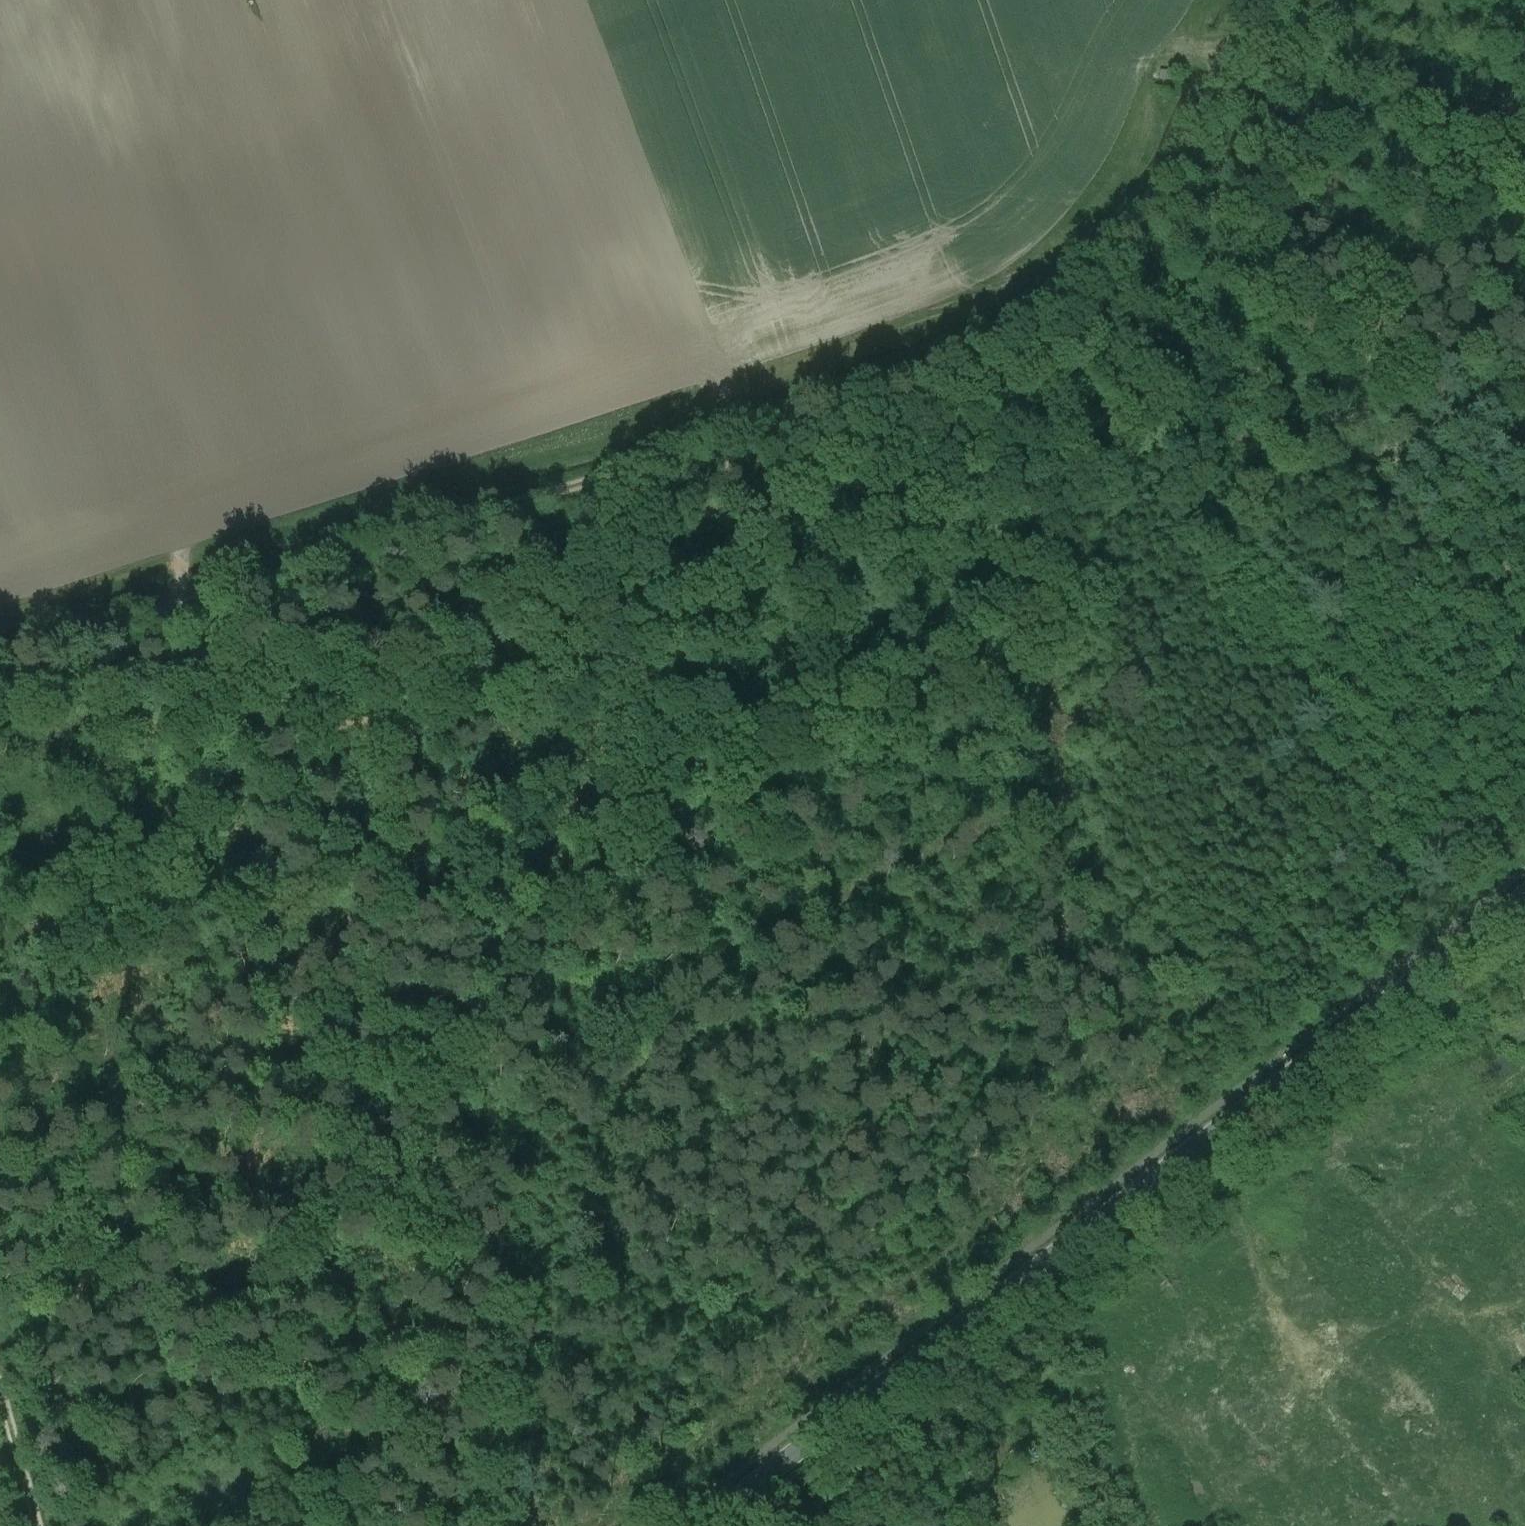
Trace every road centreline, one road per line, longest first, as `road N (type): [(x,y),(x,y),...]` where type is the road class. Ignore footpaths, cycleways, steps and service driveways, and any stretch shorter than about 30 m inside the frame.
road 1 (track): [(1256,0),(1172,175),(995,344),(632,473),(450,521),(0,667)]
road 2 (unclassified): [(701,1525),(1524,900)]
road 3 (track): [(0,1388),(39,1525)]

